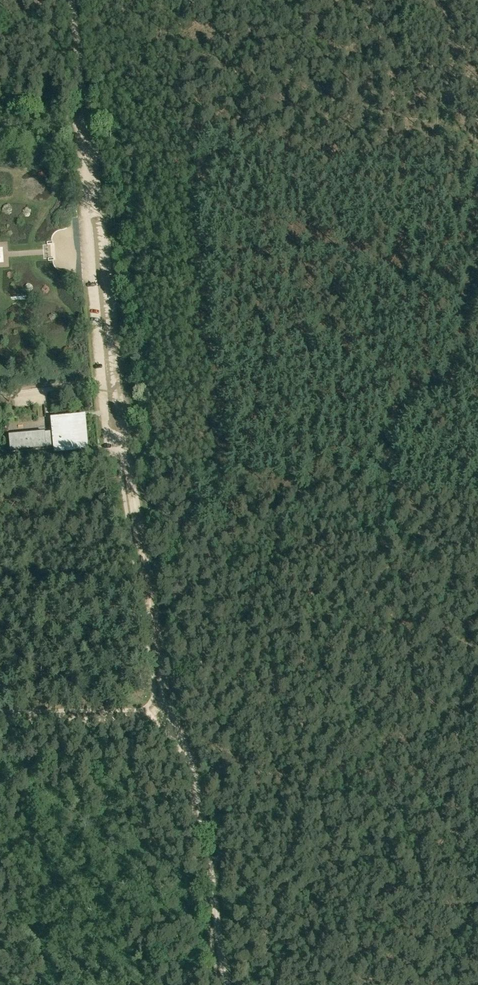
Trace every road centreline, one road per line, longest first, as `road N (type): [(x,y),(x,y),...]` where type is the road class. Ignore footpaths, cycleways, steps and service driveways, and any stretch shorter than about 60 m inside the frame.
road 1 (track): [(166,709),(195,773),(226,984)]
road 2 (track): [(85,114),(111,385)]
road 3 (track): [(123,447),(166,709)]
road 4 (track): [(166,709),(133,718),(0,718)]

